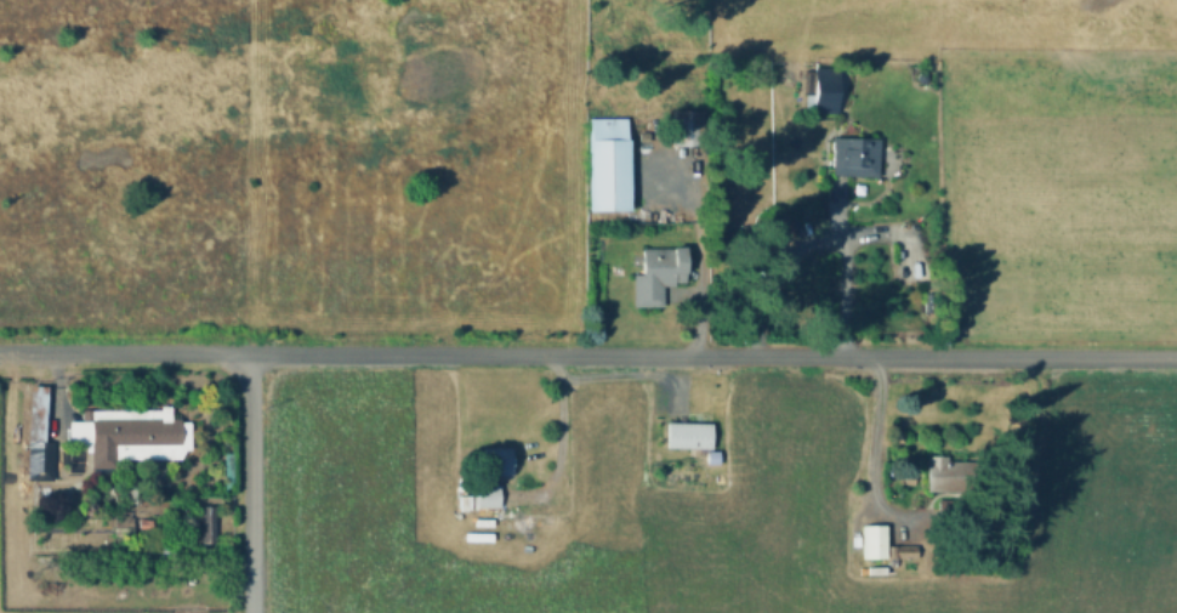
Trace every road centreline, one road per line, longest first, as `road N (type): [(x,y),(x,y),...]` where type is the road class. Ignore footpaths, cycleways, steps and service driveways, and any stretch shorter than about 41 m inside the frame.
road 1 (residential): [(0,348),(1176,358)]
road 2 (residential): [(251,348),(252,577)]

